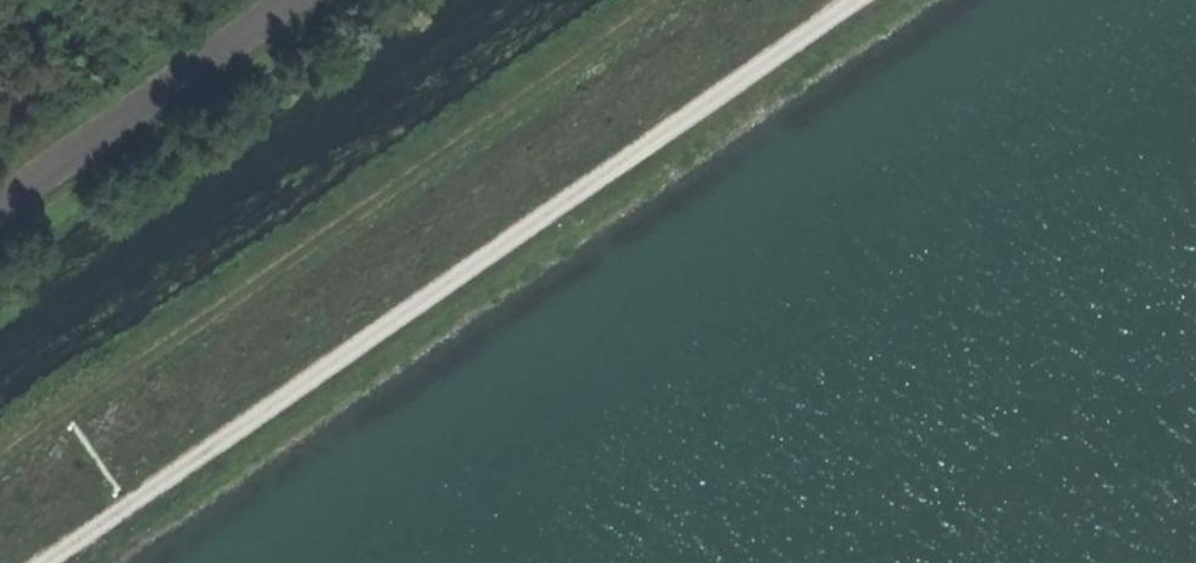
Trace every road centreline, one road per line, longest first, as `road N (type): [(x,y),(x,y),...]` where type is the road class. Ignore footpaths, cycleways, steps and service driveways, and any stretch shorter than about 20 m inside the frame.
road 1 (track): [(868,0),(49,562)]
road 2 (track): [(0,459),(660,0)]

